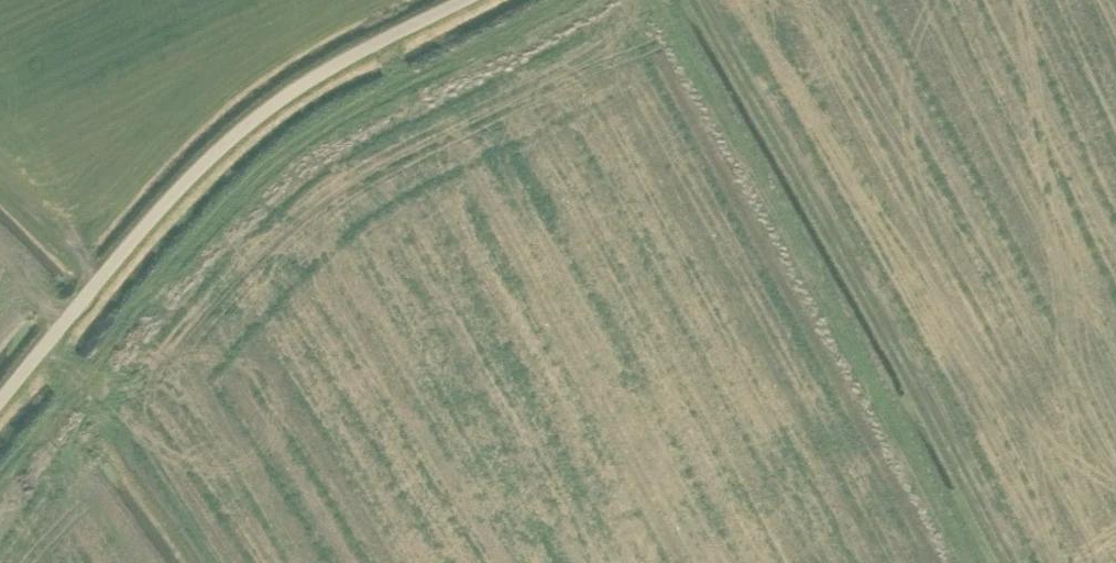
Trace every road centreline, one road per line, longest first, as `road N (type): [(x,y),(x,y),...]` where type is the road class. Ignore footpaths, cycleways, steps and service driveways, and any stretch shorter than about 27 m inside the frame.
road 1 (unclassified): [(0,406),(108,272),(246,129),(328,73),(462,0)]

